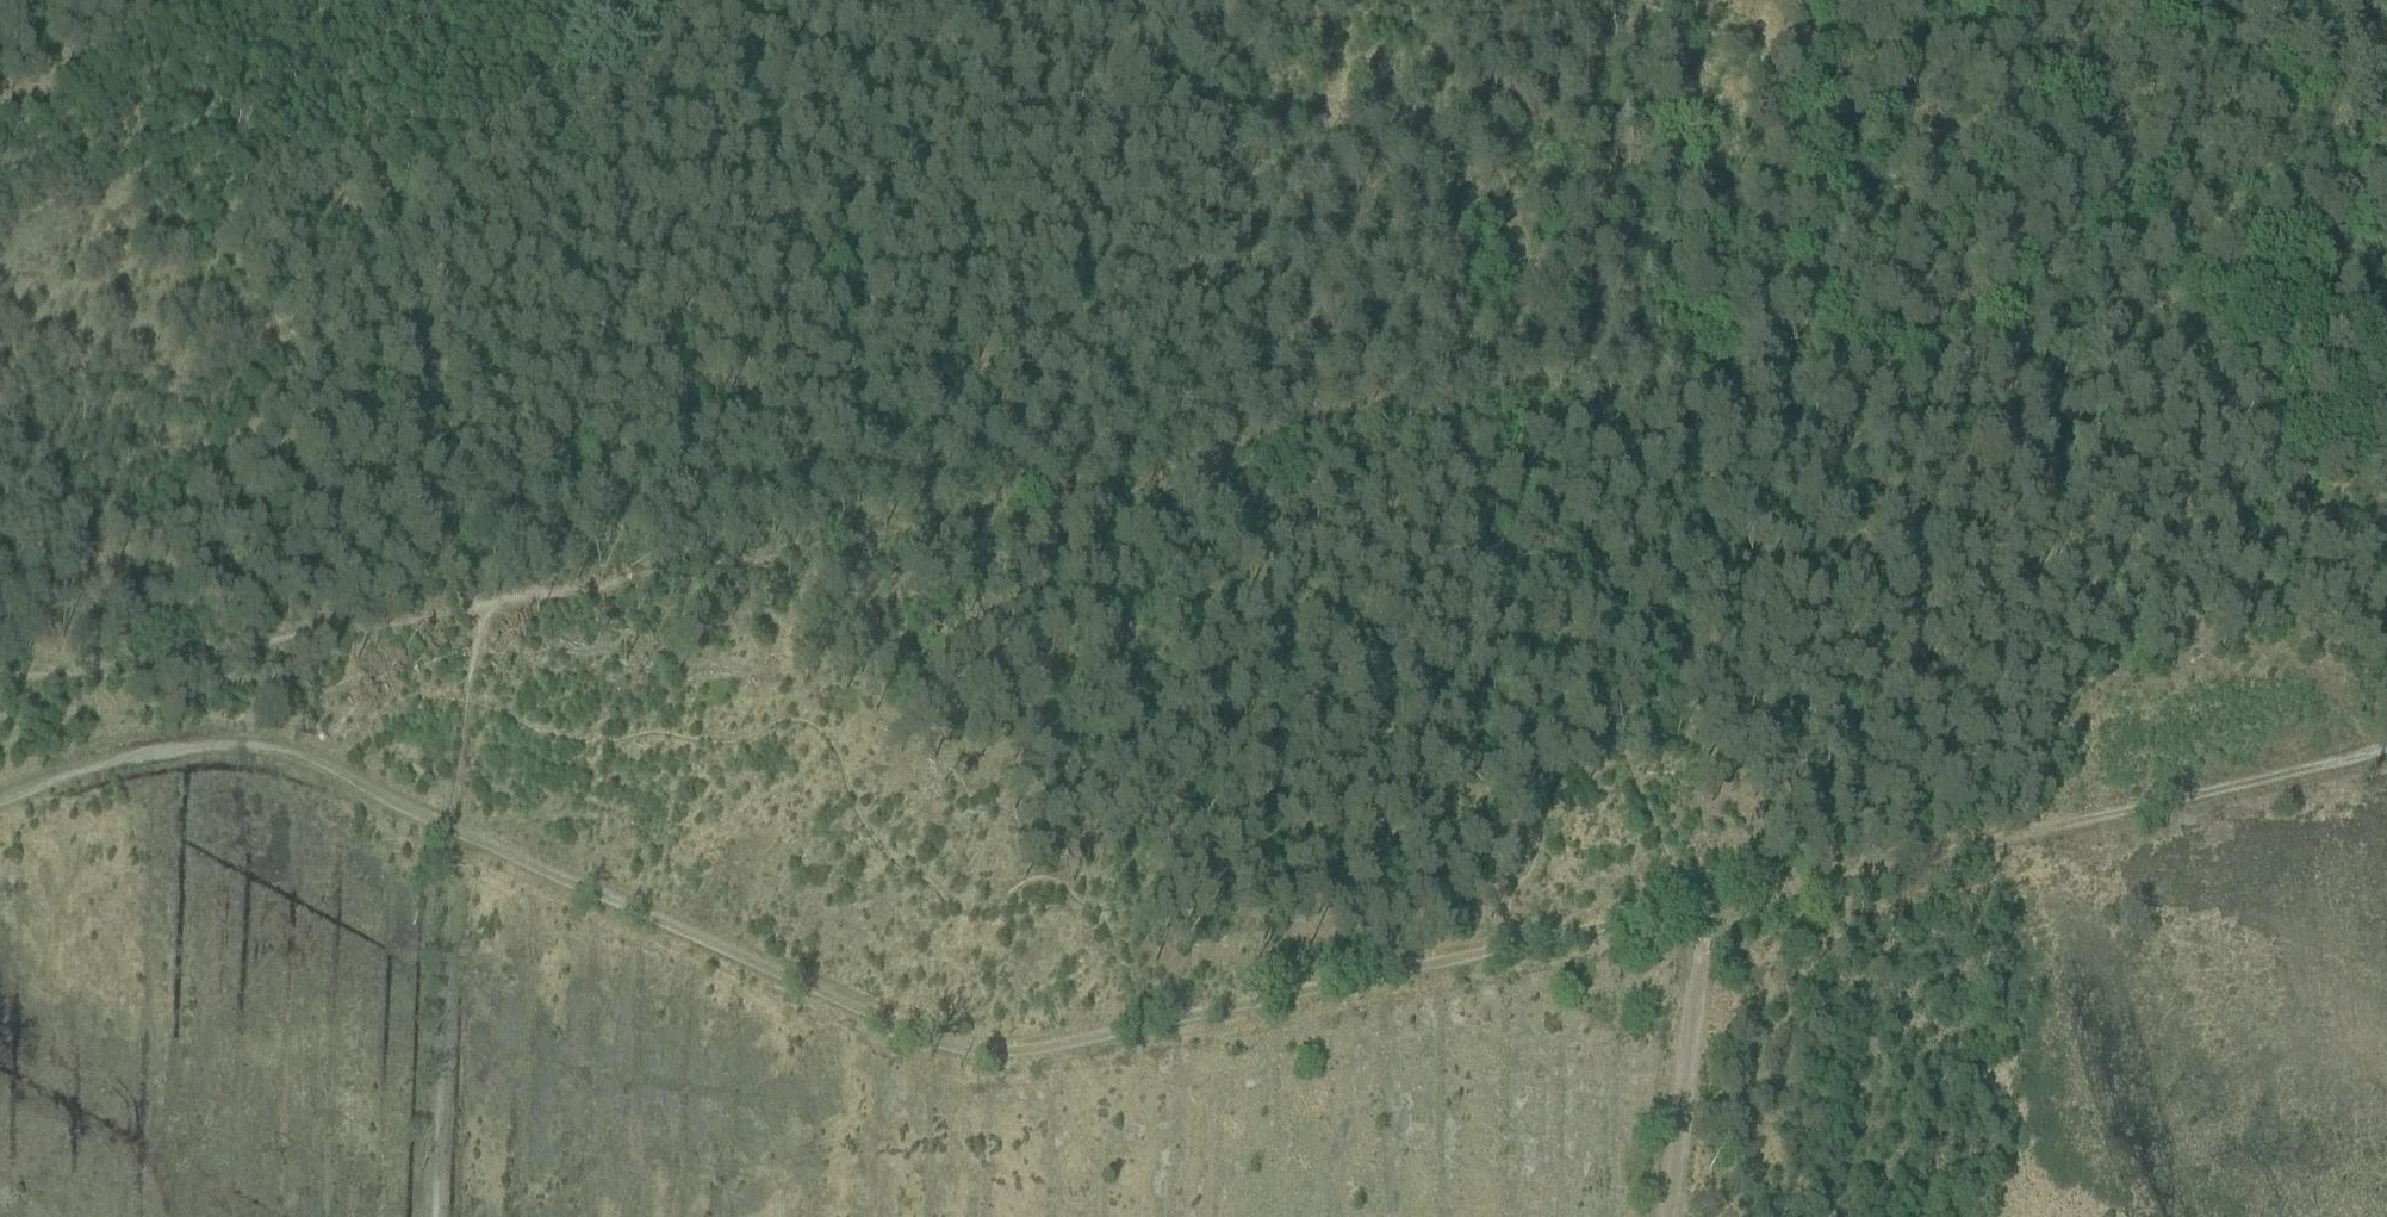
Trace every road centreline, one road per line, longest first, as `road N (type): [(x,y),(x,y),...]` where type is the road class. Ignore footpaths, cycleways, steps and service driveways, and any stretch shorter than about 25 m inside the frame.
road 1 (track): [(443,815),(987,1064),(1701,923)]
road 2 (track): [(443,815),(312,757),(249,750),(112,761),(0,802)]

